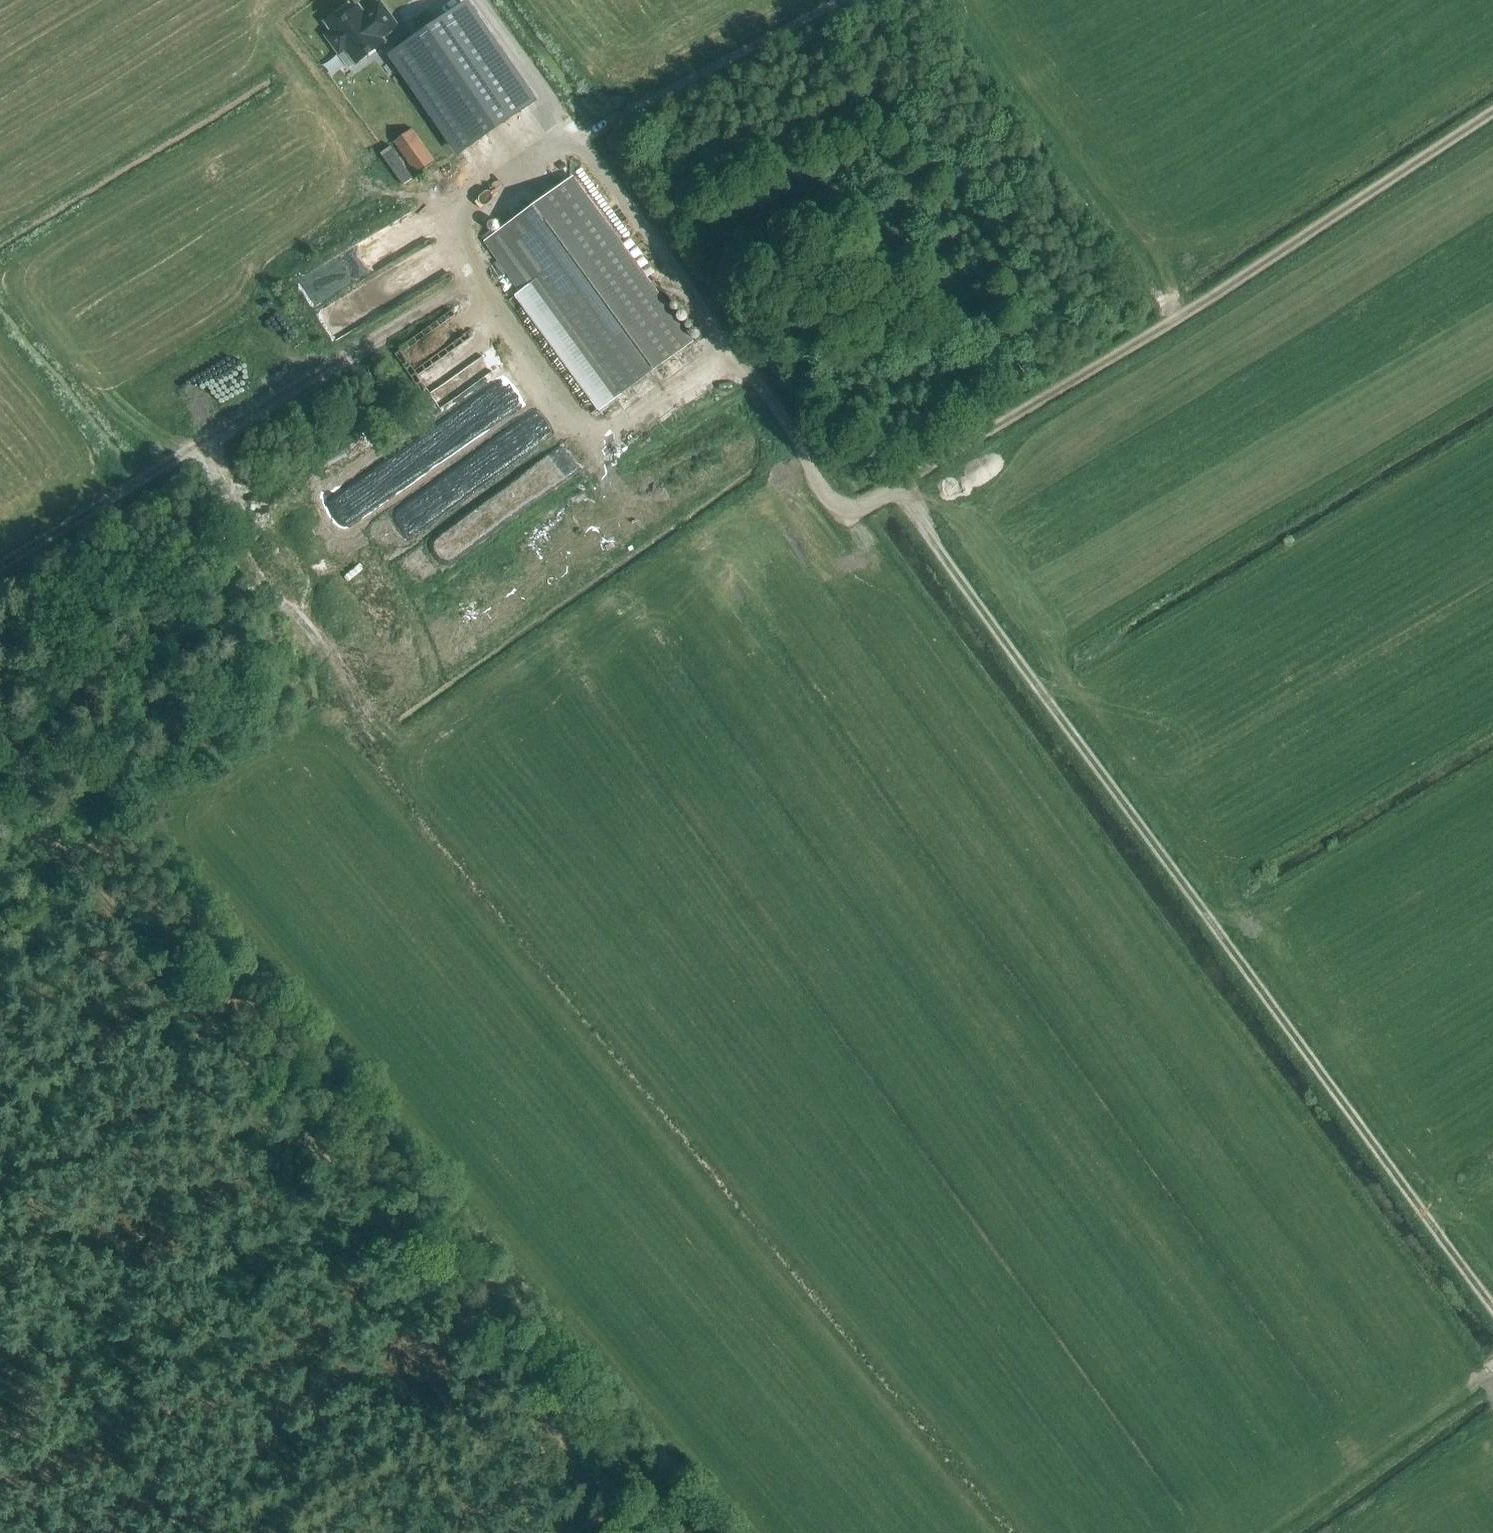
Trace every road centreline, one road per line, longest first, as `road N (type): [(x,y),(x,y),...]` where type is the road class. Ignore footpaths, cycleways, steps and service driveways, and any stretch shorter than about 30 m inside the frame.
road 1 (track): [(614,1532),(36,835),(0,856)]

